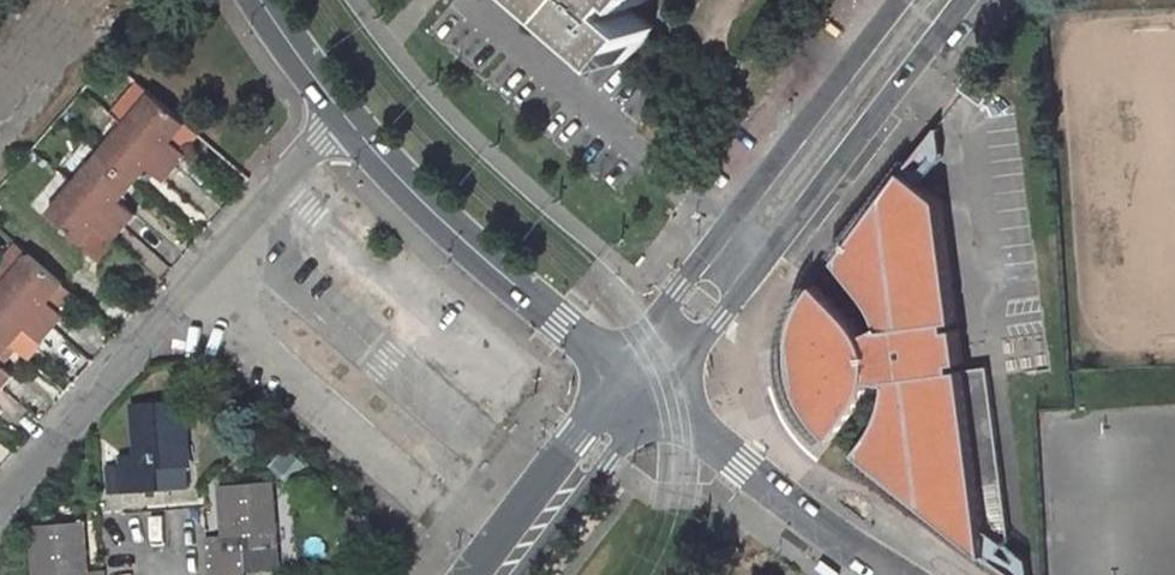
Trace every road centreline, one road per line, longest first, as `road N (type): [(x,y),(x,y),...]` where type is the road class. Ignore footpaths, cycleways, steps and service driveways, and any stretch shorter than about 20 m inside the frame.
road 1 (residential): [(346,117),(0,505)]
road 2 (residential): [(661,394),(961,0)]
road 3 (residential): [(900,0),(624,367)]
road 4 (unclassified): [(346,117),(514,283),(624,367)]
road 5 (residential): [(661,394),(741,466),(891,574)]
road 6 (unclassified): [(624,367),(469,574)]
road 7 (unclassified): [(525,574),(661,394)]
road 8 (unclassified): [(262,0),(346,117)]

